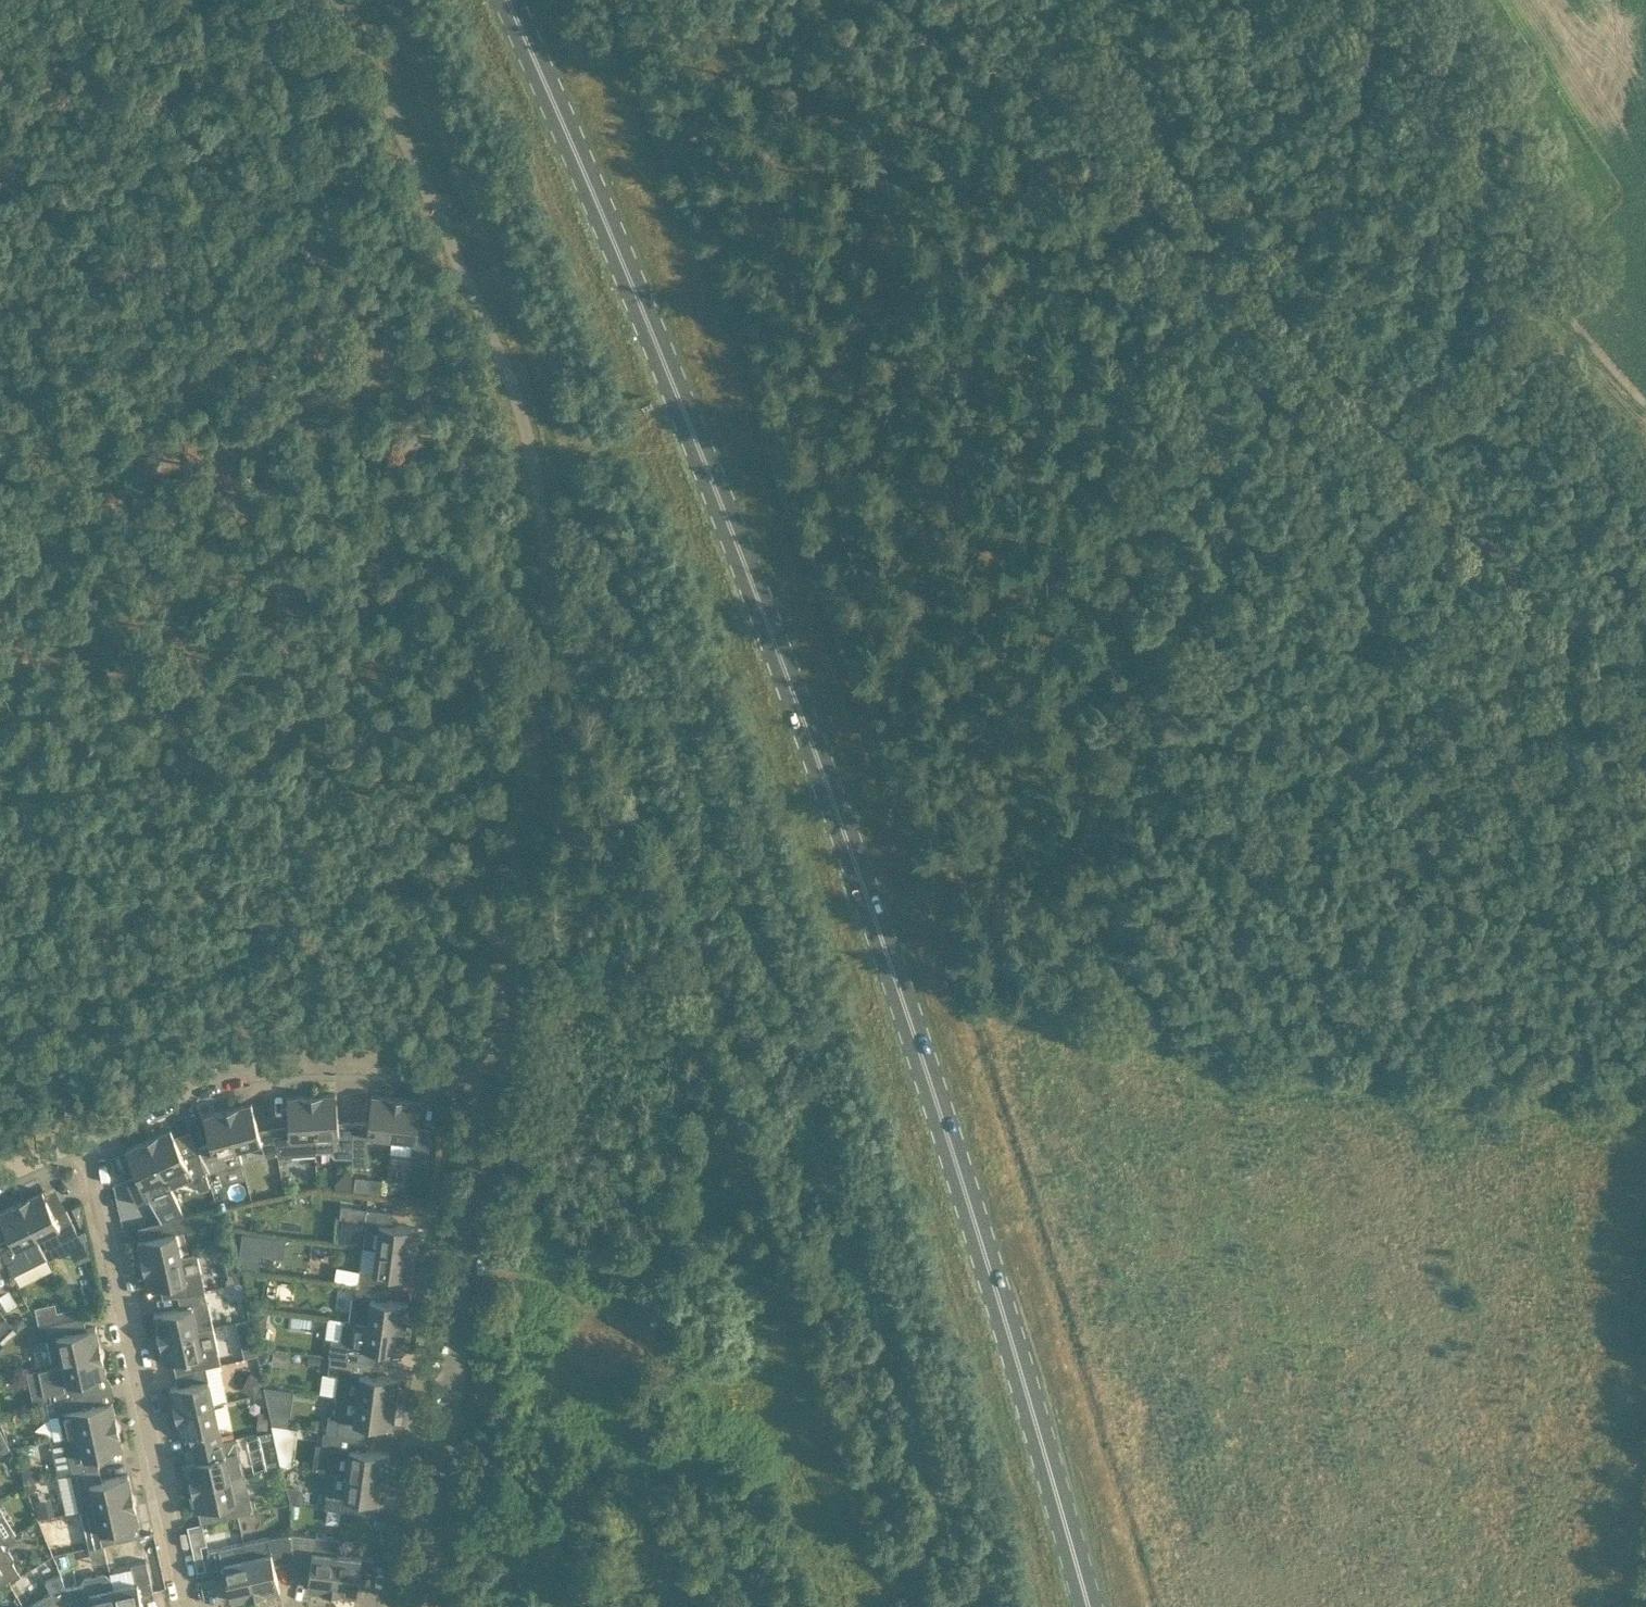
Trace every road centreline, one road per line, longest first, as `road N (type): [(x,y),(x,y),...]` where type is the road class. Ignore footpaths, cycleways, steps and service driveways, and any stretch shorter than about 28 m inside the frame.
road 1 (primary): [(511,0),(637,268),(851,826),(1089,1606)]
road 2 (track): [(1645,654),(1448,475),(1184,129),(1123,0)]
road 3 (residential): [(425,1606),(487,1071)]
road 4 (residential): [(187,1606),(82,1132)]
road 5 (residential): [(82,1132),(238,1071),(315,1062),(487,1071)]

